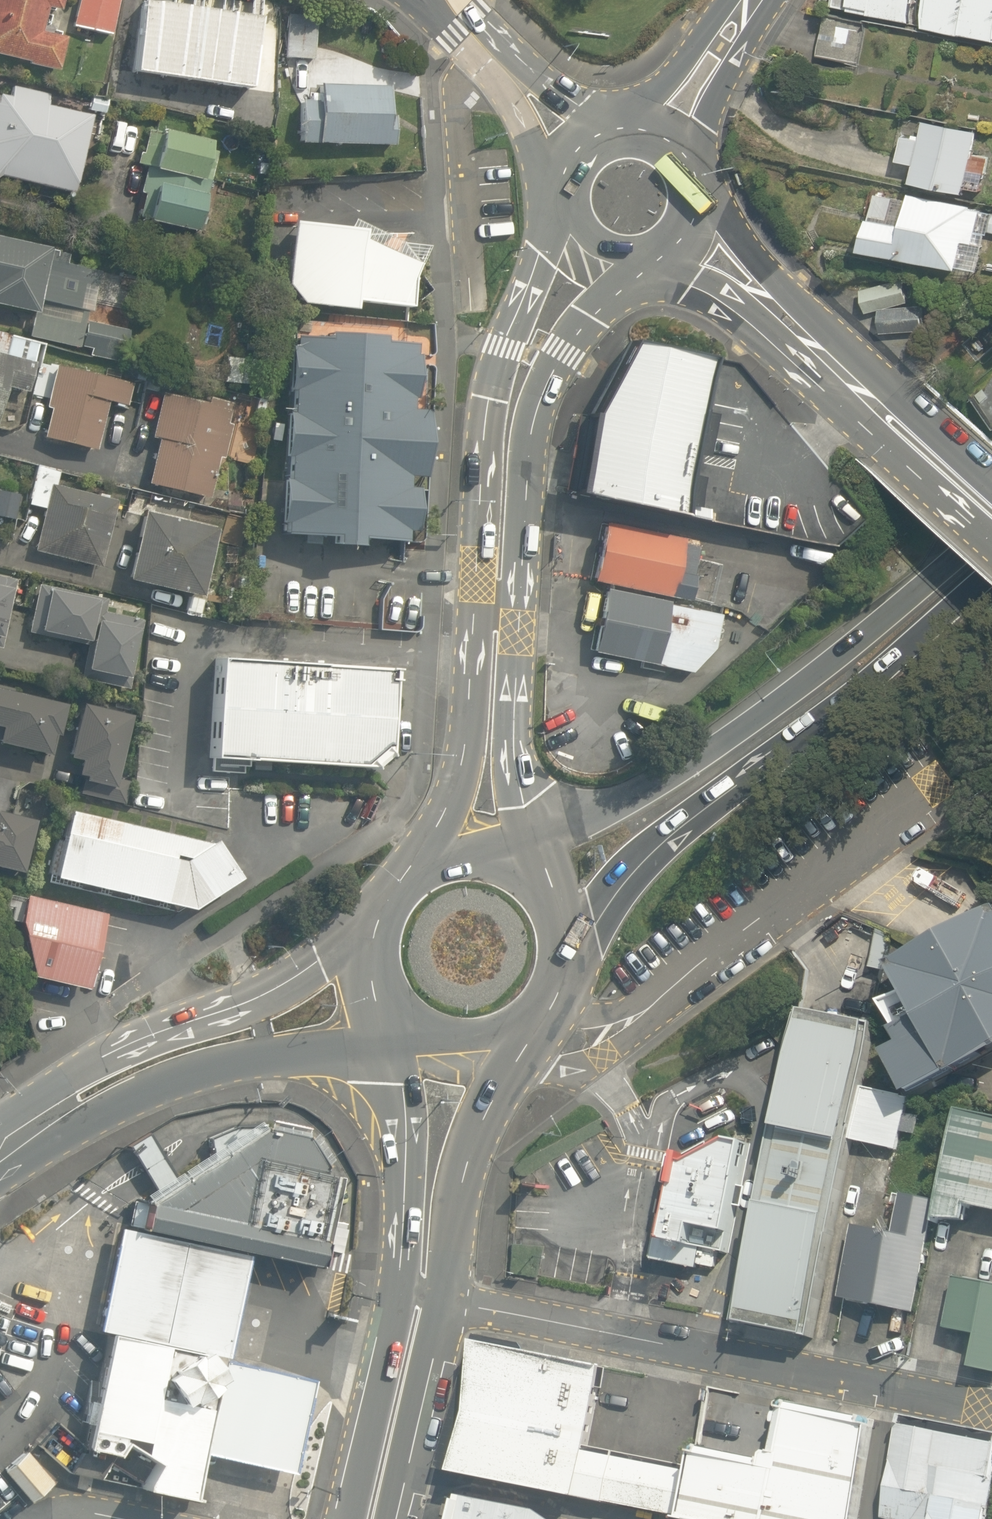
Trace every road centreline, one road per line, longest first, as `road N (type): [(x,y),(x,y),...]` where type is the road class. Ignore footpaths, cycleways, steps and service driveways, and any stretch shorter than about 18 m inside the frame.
road 1 (secondary): [(412,866),(445,807),(464,738),(486,416),(502,346),(569,200)]
road 2 (secondary): [(620,255),(561,347),(535,414),(513,706),(523,802),(512,857)]
road 3 (motorway): [(528,866),(714,750),(899,612),(991,526)]
road 4 (motorway): [(991,572),(855,689),(700,800),(619,875),(571,947)]
road 5 (residential): [(991,1407),(443,1298)]
road 6 (secondary): [(15,1146),(101,1058),(252,999),(370,935)]
road 7 (secondary): [(394,1016),(317,1051),(114,1095),(15,1146)]
road 8 (secondary): [(533,1028),(484,1116),(443,1298)]
road 9 (secondary): [(400,1287),(407,1028)]
road 10 (secondary): [(354,1518),(400,1287)]
road 11 (secondary): [(443,1298),(388,1518)]
road 12 (secondary): [(761,0),(687,175)]
road 13 (tertiary): [(991,543),(875,438),(876,409)]
road 14 (secondary): [(619,134),(740,0)]
road 15 (tertiary): [(570,183),(497,53)]
road 16 (tertiary): [(876,409),(773,305)]
road 17 (tertiary): [(691,191),(771,277),(773,305)]
road 18 (tertiary): [(876,409),(910,402),(991,477)]
road 19 (tertiary): [(773,305),(736,312),(653,251)]
road 20 (tertiary): [(497,53),(600,141)]
road 21 (secondary): [(533,1028),(470,1049),(407,1028)]

